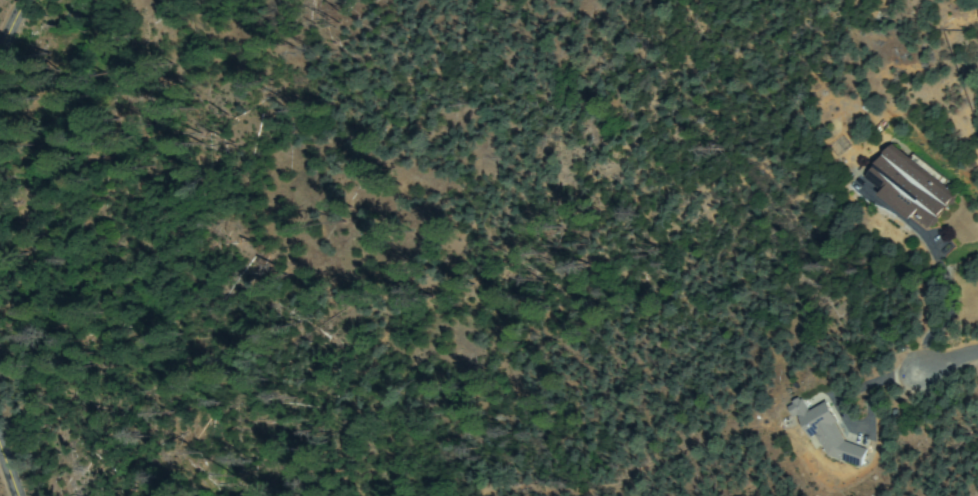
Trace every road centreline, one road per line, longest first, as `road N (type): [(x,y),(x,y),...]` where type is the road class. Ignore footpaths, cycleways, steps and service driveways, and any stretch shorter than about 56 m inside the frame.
road 1 (residential): [(977,356),(758,424),(598,489),(511,495)]

